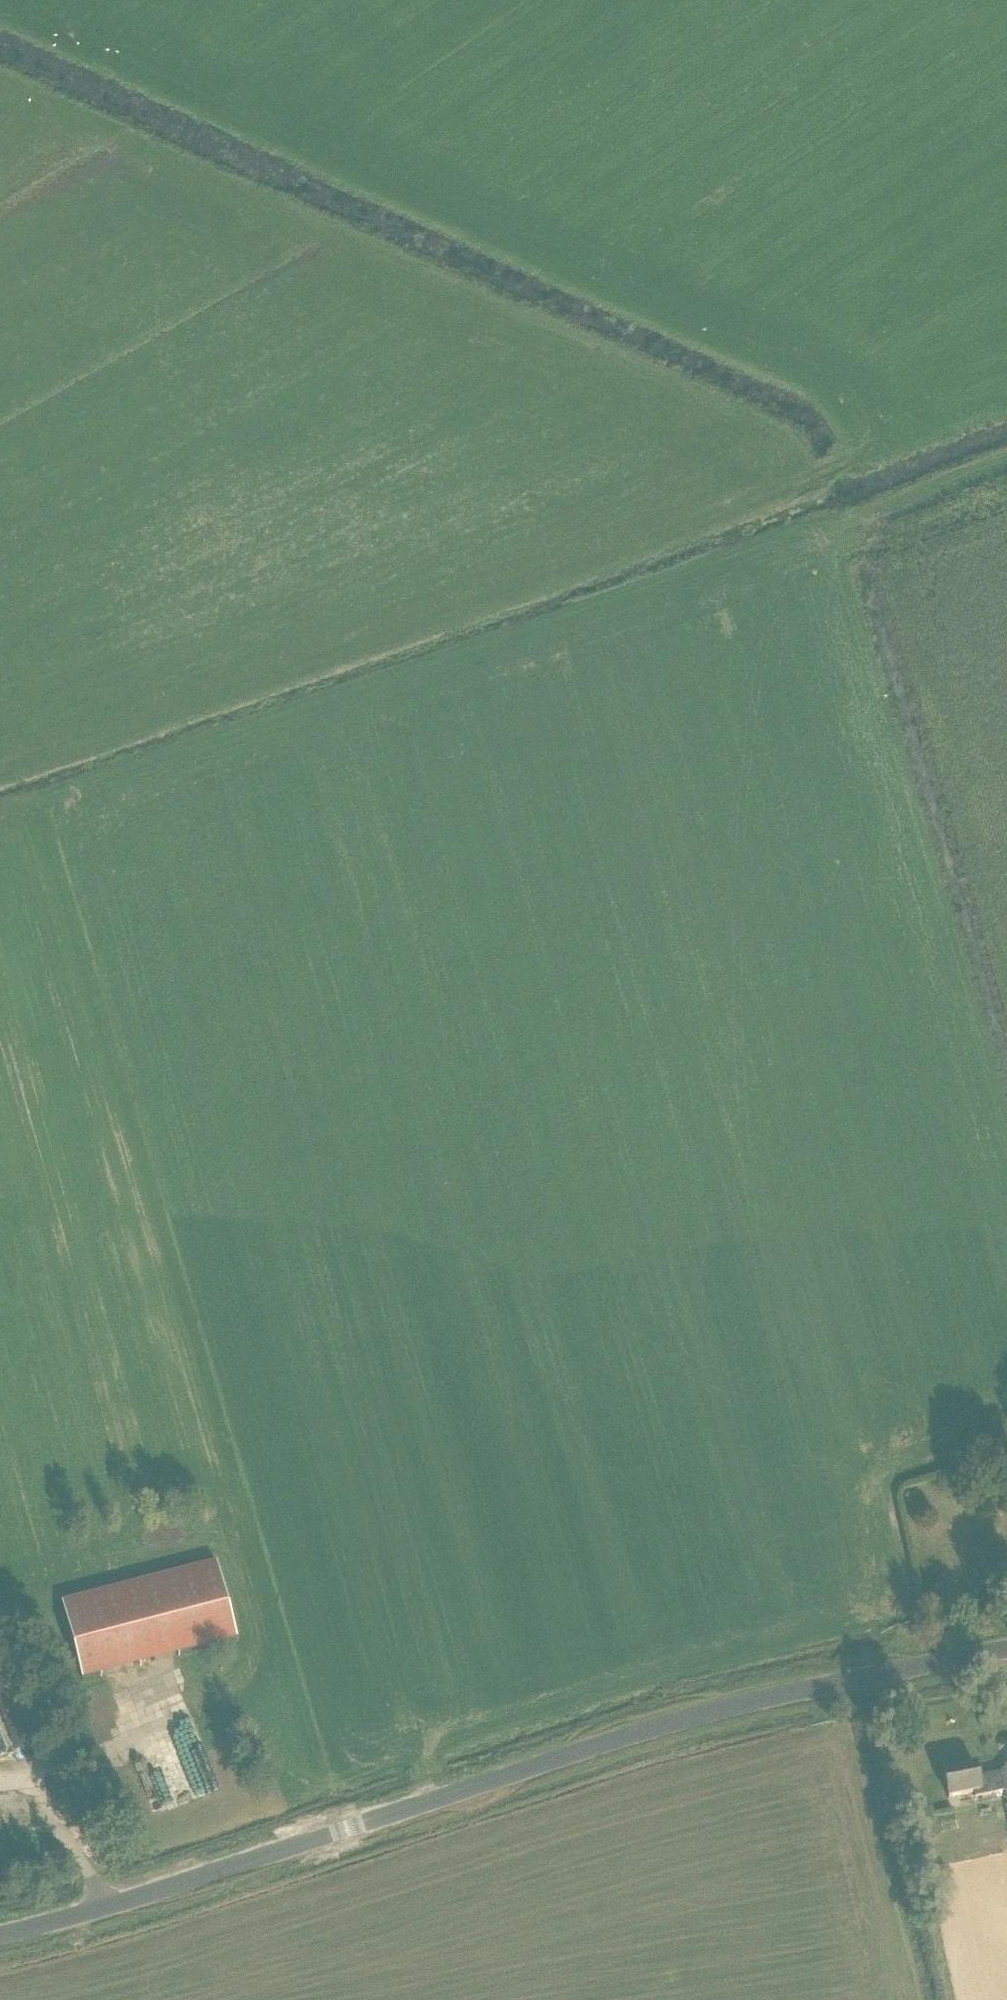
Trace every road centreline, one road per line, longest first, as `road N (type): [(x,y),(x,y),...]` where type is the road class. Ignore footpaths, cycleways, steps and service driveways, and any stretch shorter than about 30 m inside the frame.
road 1 (unclassified): [(0,1936),(125,1903),(678,1721),(1006,1649)]

